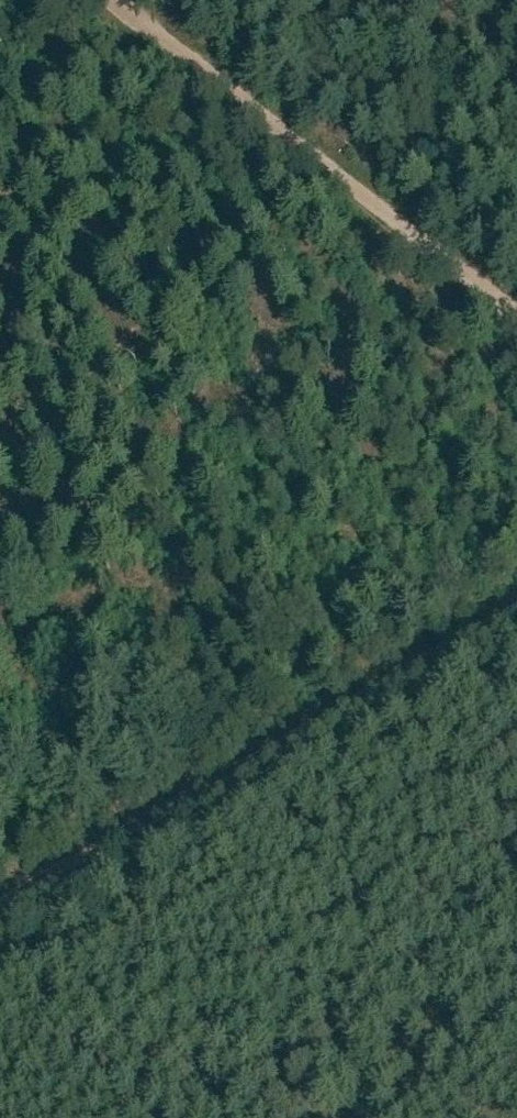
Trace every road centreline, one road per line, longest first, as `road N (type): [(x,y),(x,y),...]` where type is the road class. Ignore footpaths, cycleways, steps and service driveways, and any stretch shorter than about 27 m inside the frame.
road 1 (track): [(0,906),(516,609)]
road 2 (track): [(516,315),(111,0)]

